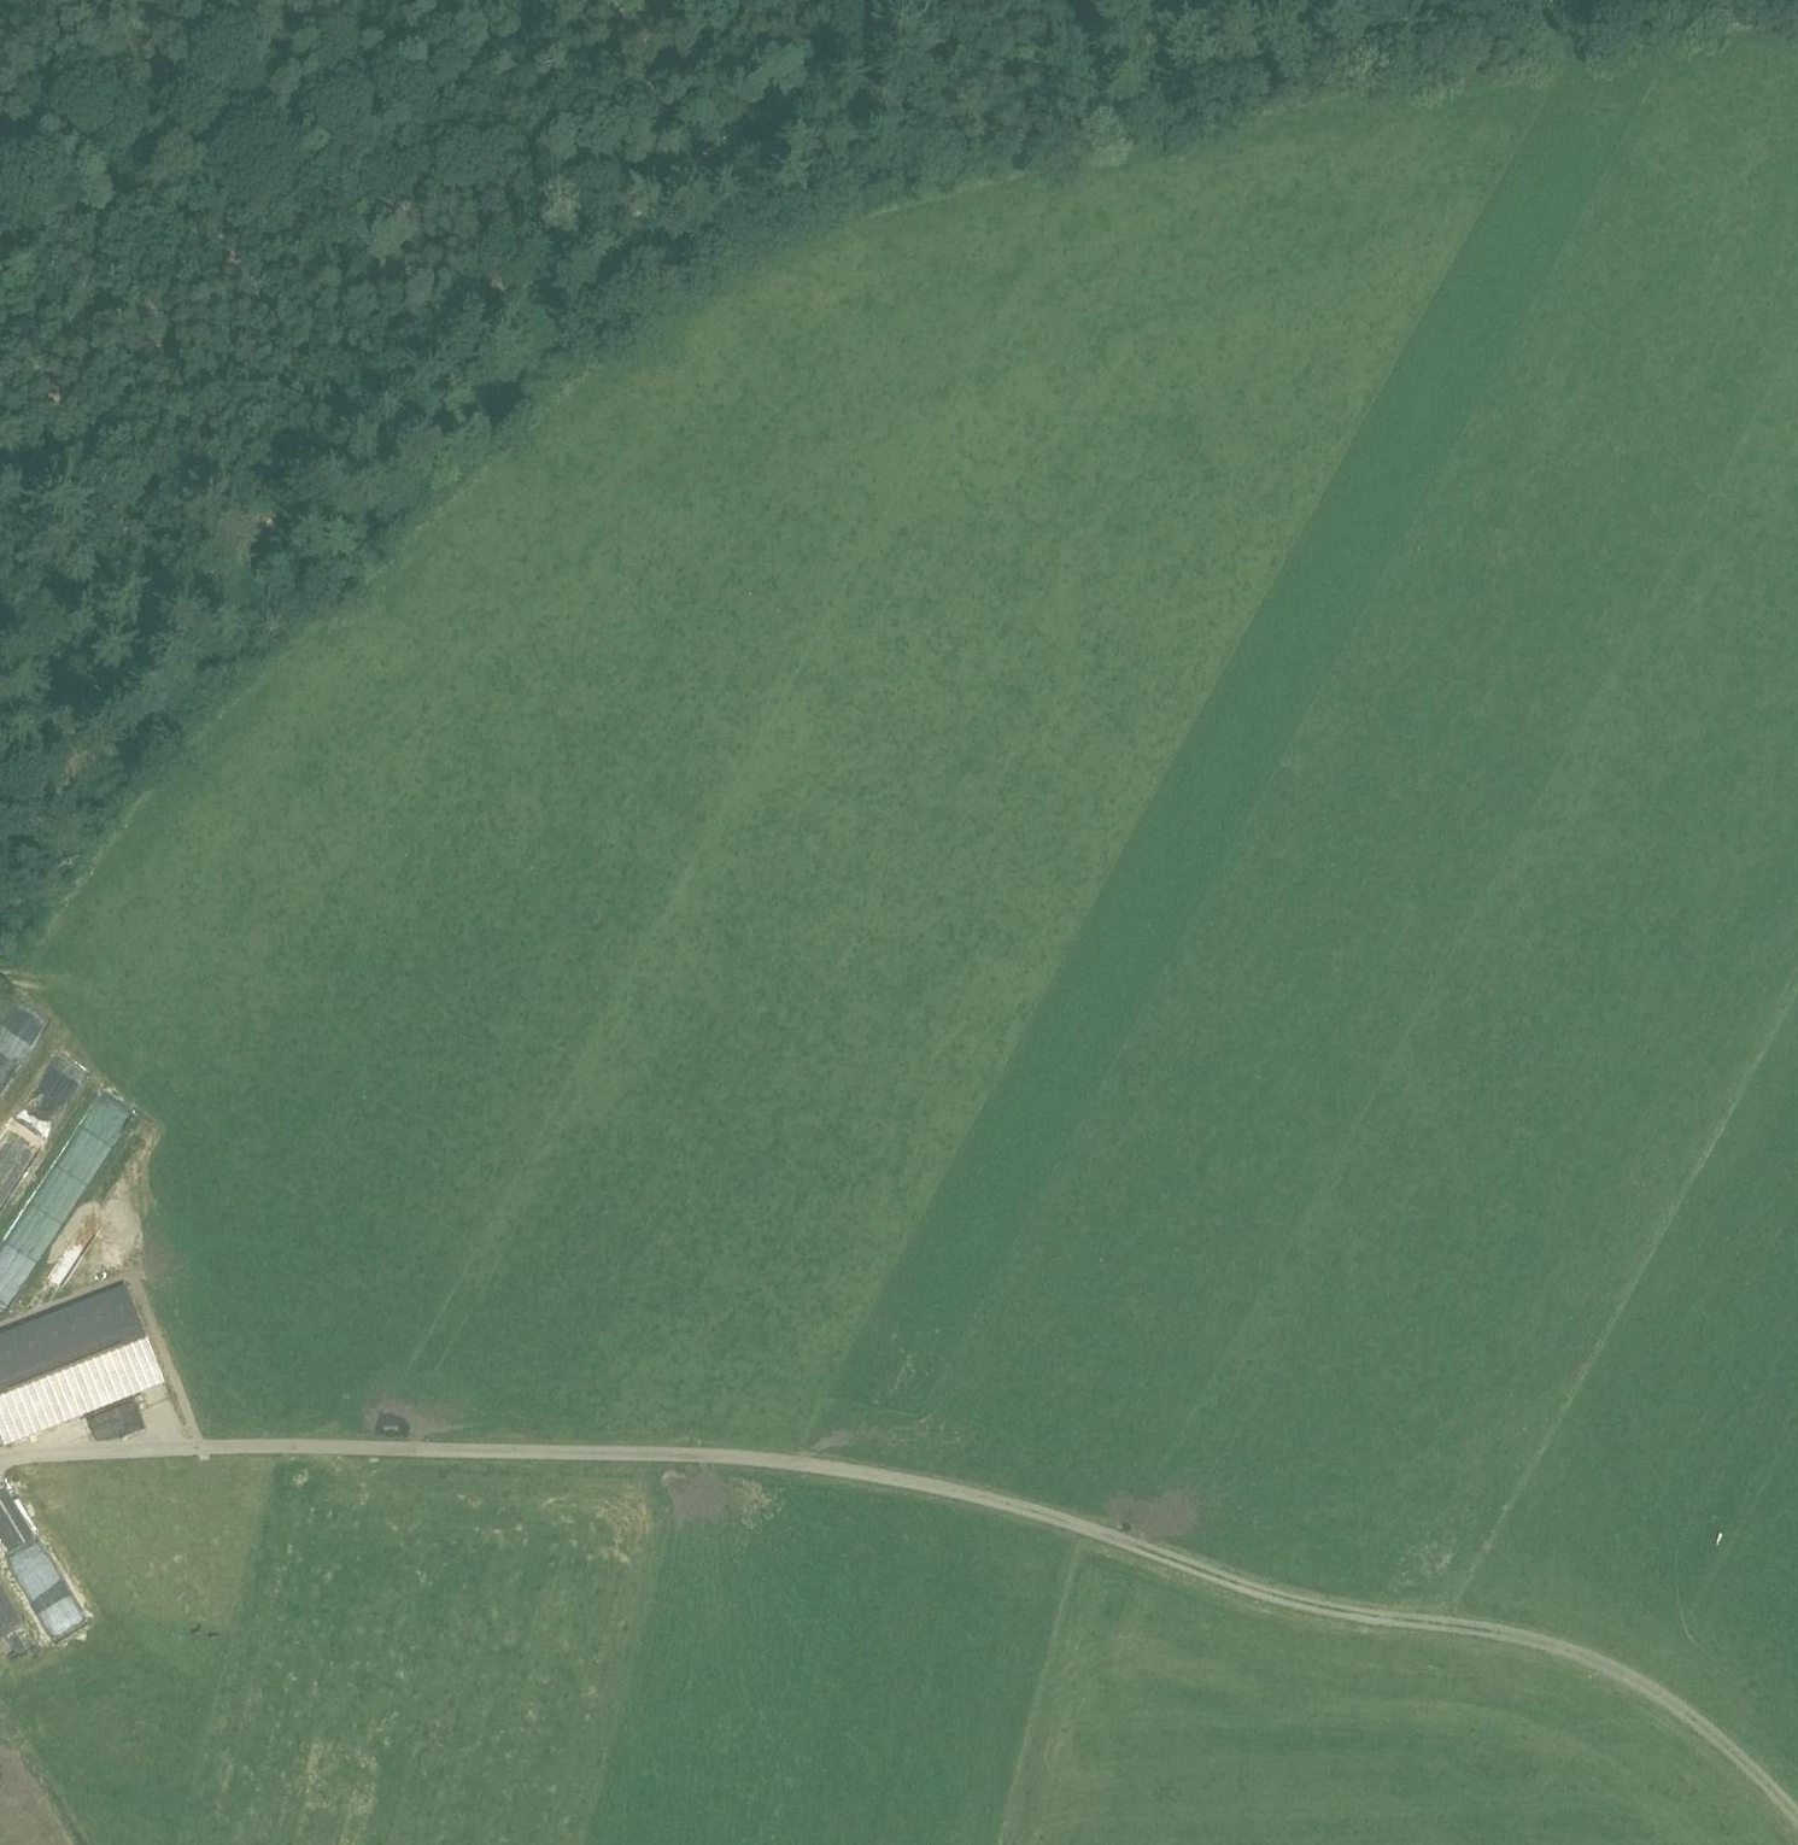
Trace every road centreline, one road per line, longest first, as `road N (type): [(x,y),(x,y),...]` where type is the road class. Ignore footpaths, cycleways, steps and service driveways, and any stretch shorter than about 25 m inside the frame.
road 1 (unclassified): [(1797,1827),(1733,1754),(1654,1691),(1578,1654),(1360,1614),(1016,1499),(776,1459),(52,1451)]

